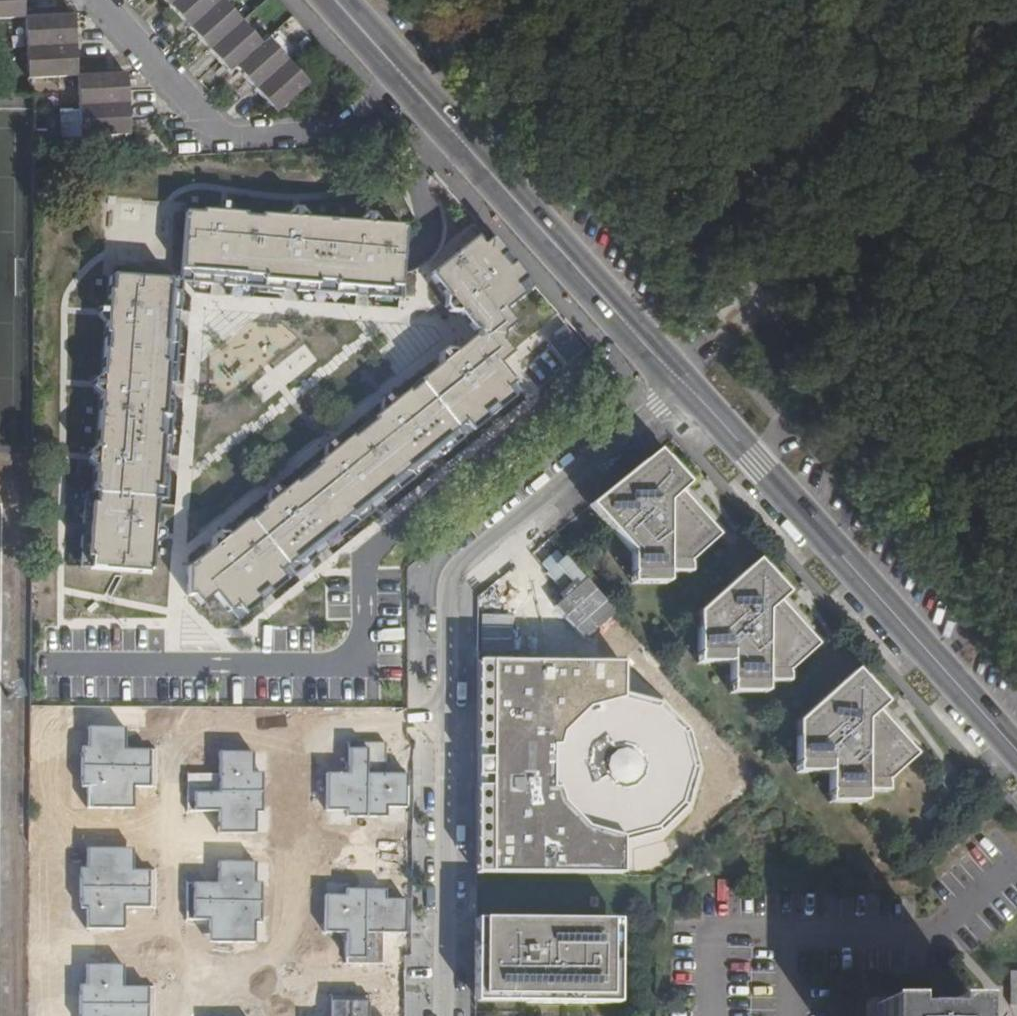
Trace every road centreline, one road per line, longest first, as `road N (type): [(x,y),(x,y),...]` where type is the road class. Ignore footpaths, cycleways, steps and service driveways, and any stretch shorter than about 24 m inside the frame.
road 1 (residential): [(681,386),(453,575),(442,1015)]
road 2 (tertiary): [(681,386),(1016,753)]
road 3 (track): [(1016,300),(802,225),(779,203),(696,72),(680,0)]
road 4 (track): [(649,355),(1016,55)]
road 5 (residential): [(403,76),(338,133),(227,140),(211,133),(96,0)]
road 6 (tertiary): [(403,76),(631,335)]

